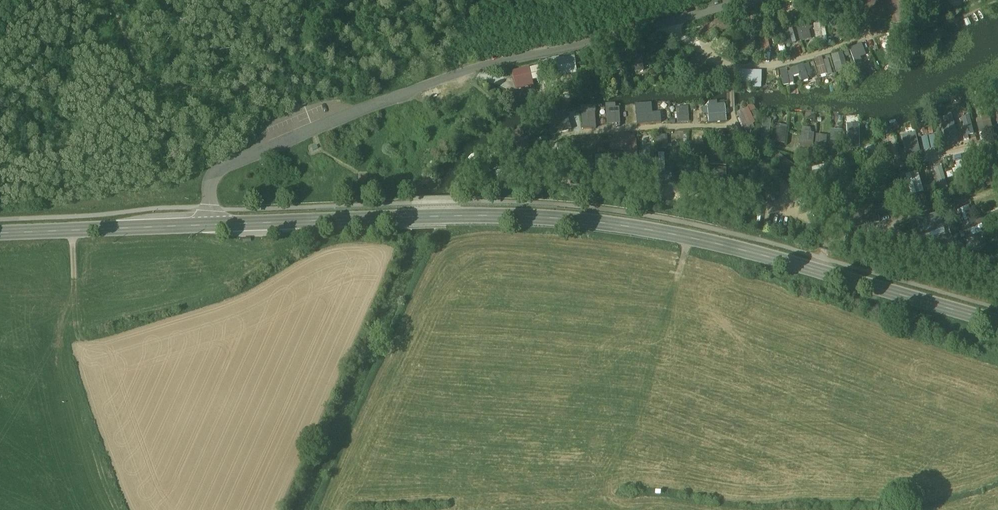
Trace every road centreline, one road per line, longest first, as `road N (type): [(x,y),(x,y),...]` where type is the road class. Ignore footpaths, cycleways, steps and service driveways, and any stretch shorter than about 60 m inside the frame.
road 1 (primary): [(997,325),(637,230),(441,218),(213,226)]
road 2 (residential): [(213,226),(211,188),(226,167),(480,68),(675,21)]
road 3 (residential): [(542,142),(559,176),(610,176),(745,204),(780,202),(791,193)]
road 4 (residential): [(791,193),(825,240),(997,195)]
road 5 (primary): [(213,226),(0,235)]
road 6 (residential): [(732,124),(542,142)]
road 7 (residential): [(997,178),(987,143),(840,178)]
road 8 (residential): [(730,69),(765,68),(865,38)]

